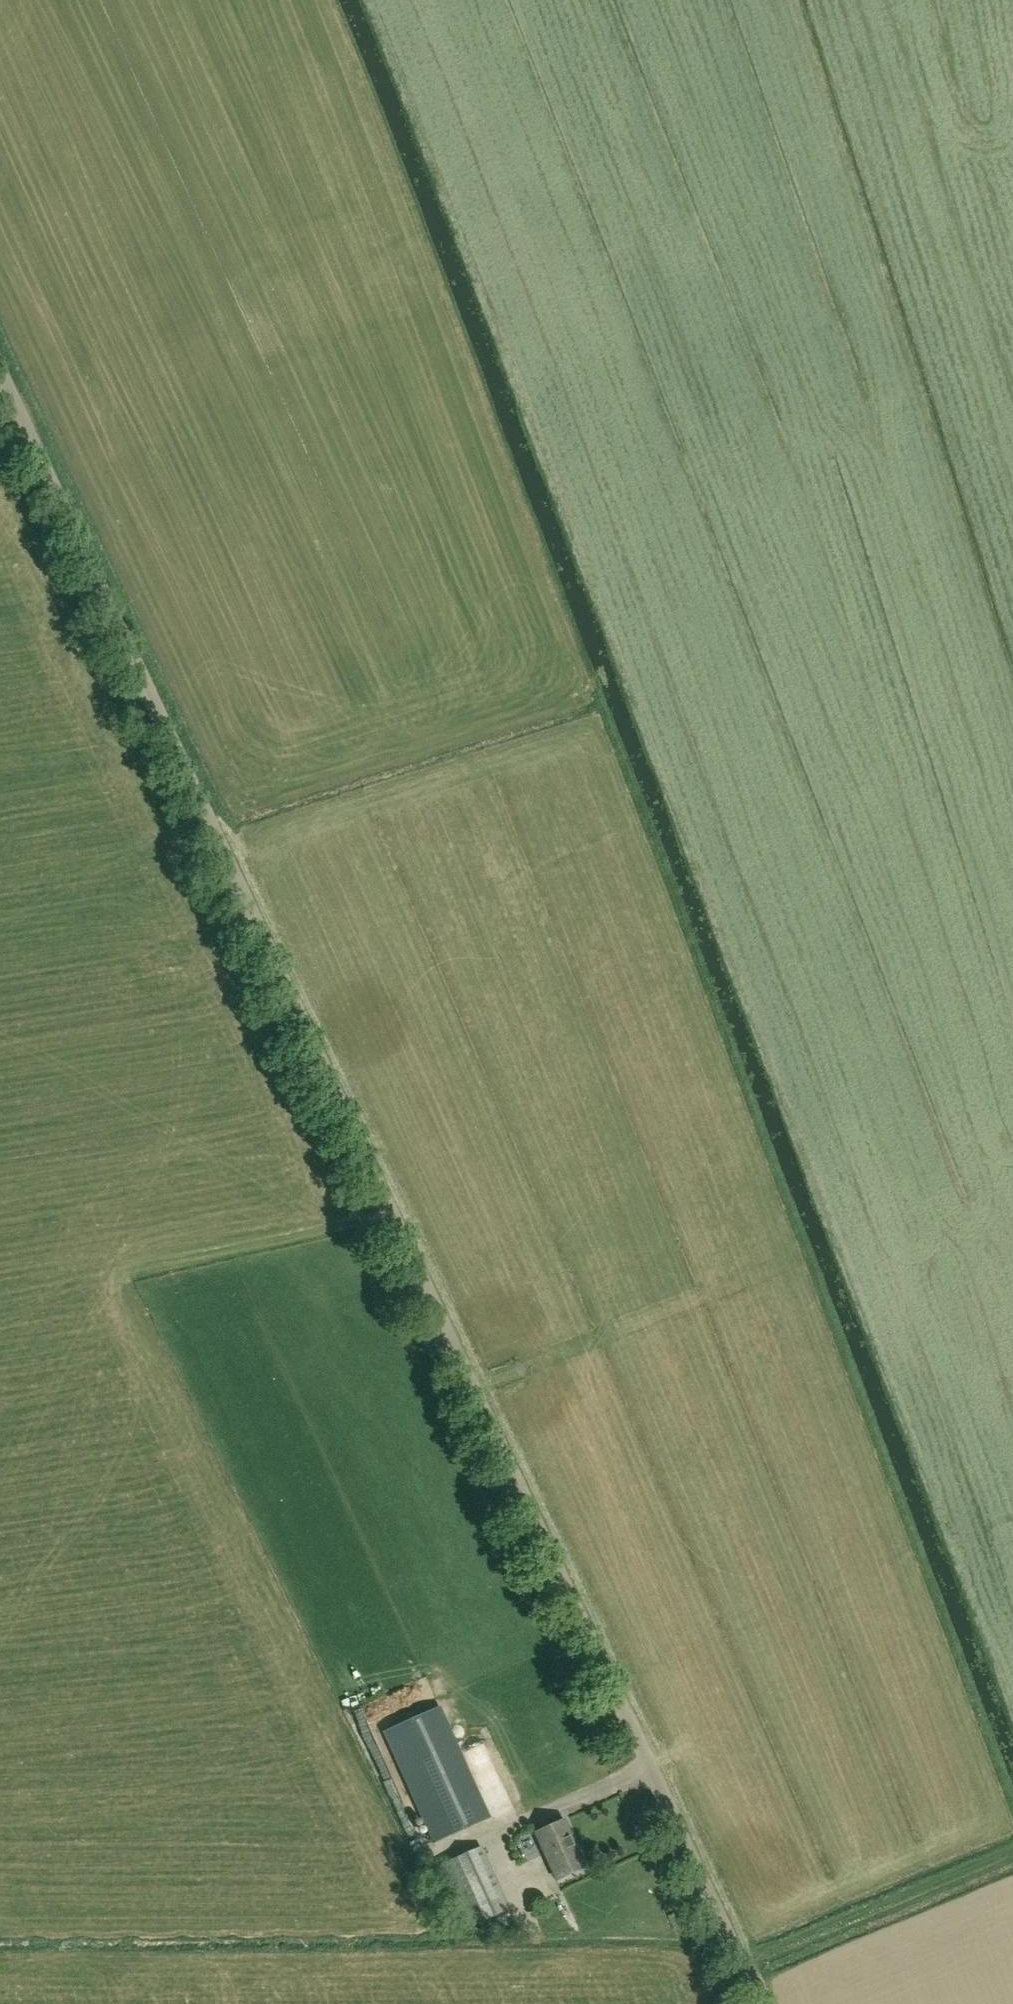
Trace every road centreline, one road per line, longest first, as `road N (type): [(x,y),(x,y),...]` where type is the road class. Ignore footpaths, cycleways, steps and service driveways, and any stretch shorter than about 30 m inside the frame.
road 1 (unclassified): [(761,2003),(0,369)]
road 2 (track): [(1012,1852),(743,1966)]

